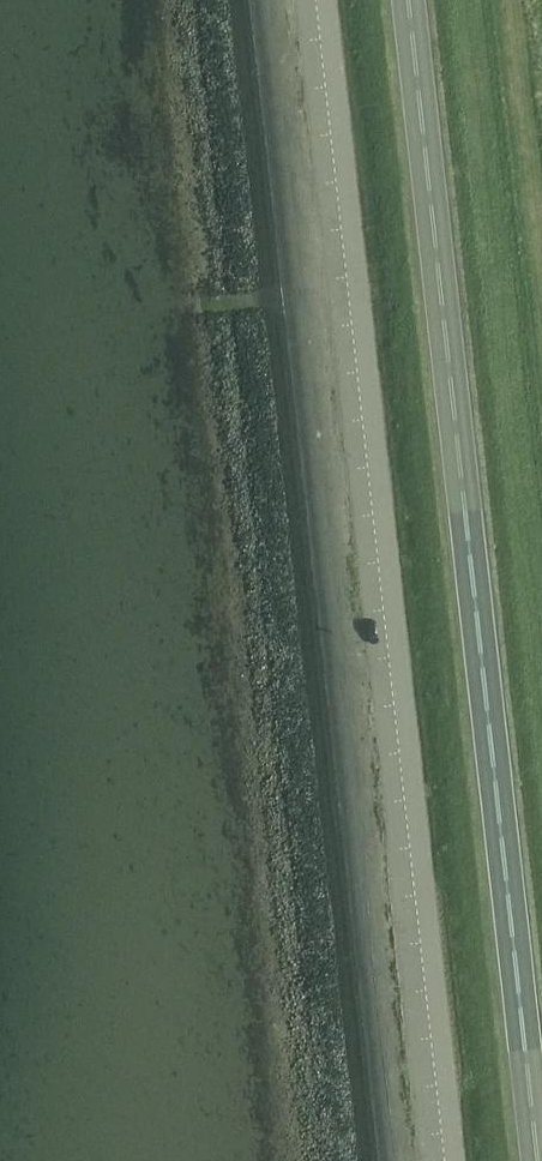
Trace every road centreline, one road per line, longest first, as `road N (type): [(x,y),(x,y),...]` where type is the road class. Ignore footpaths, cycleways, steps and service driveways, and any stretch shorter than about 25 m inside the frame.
road 1 (unclassified): [(446,1160),(314,0)]
road 2 (trunk): [(527,1160),(400,0)]

